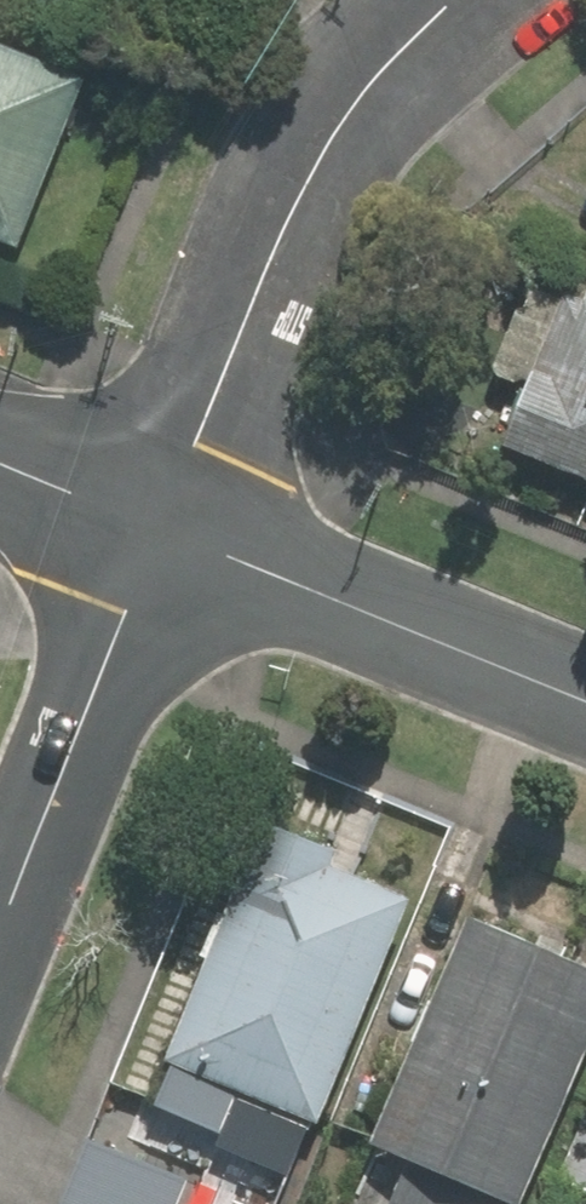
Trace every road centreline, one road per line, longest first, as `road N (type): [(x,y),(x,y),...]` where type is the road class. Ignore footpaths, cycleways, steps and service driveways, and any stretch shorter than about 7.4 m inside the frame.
road 1 (residential): [(151,527),(279,238),(336,133),(391,61),(456,0)]
road 2 (residential): [(585,703),(151,527)]
road 3 (residential): [(151,527),(0,915)]
road 4 (residential): [(151,527),(0,465)]

